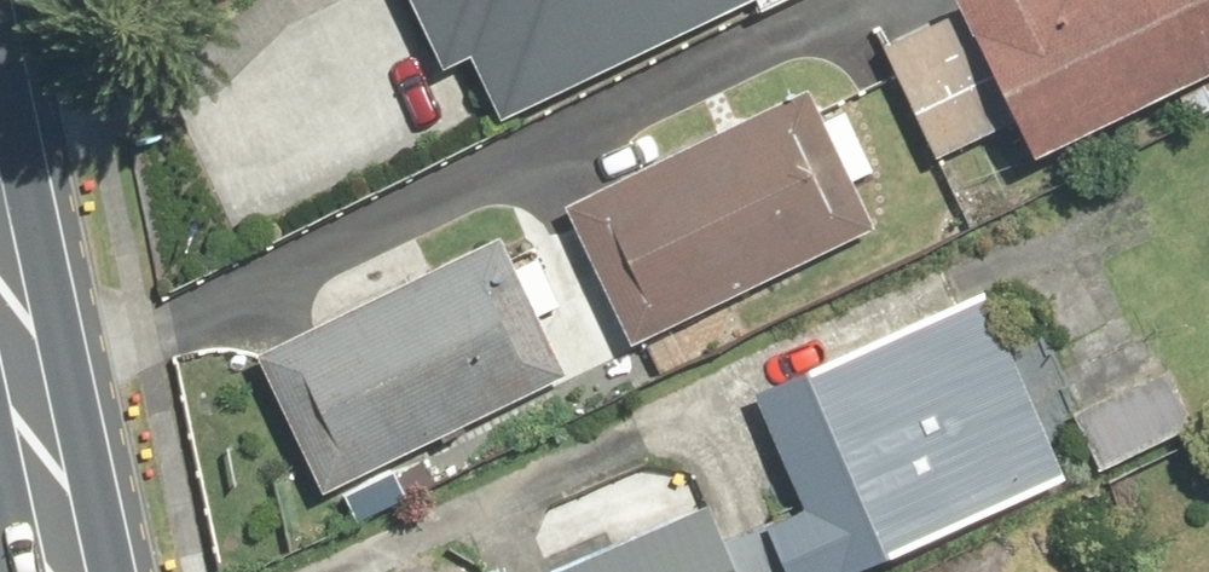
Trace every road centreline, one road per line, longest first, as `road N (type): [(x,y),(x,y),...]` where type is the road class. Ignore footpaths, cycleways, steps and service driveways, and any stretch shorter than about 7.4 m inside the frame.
road 1 (primary): [(0,213),(77,571)]

